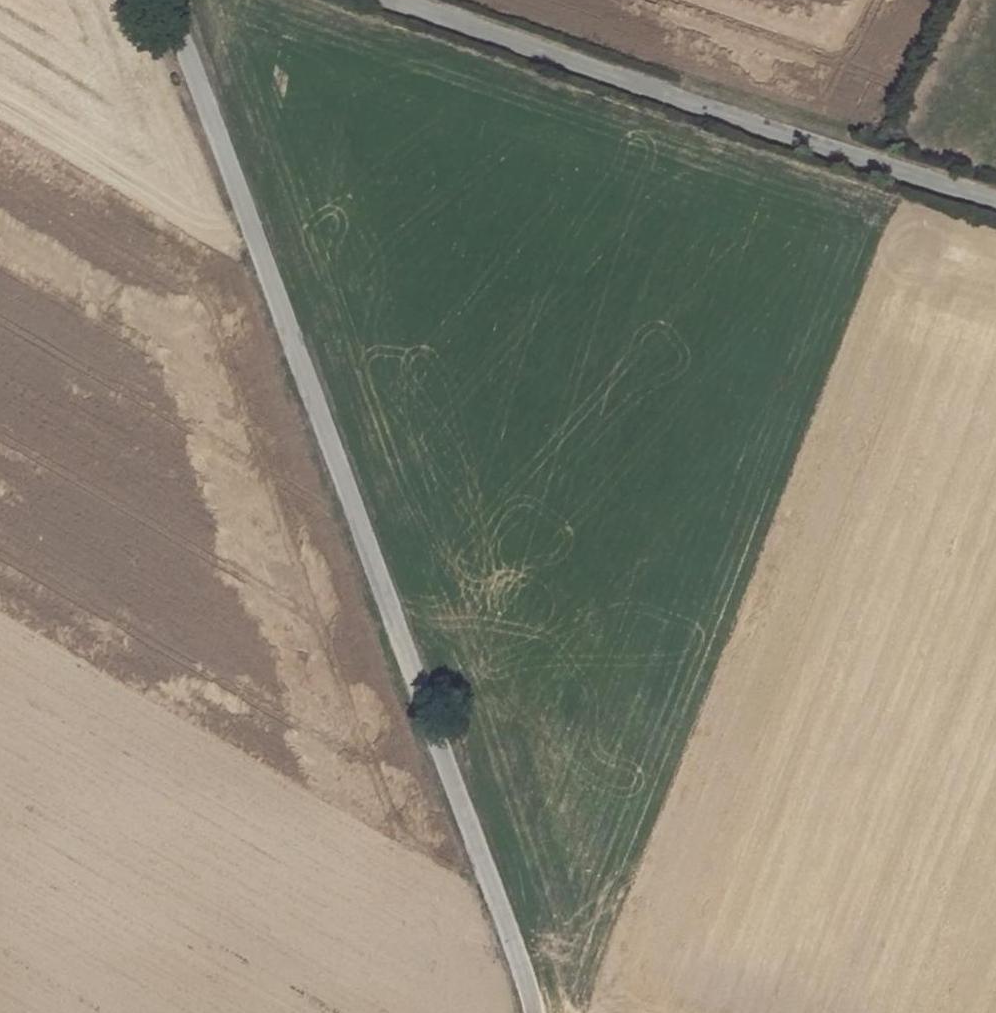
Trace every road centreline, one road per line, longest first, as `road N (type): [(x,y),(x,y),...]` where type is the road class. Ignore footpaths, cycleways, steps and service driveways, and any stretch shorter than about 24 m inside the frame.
road 1 (unclassified): [(165,0),(514,962),(525,1012)]
road 2 (unclassified): [(995,201),(403,0)]

